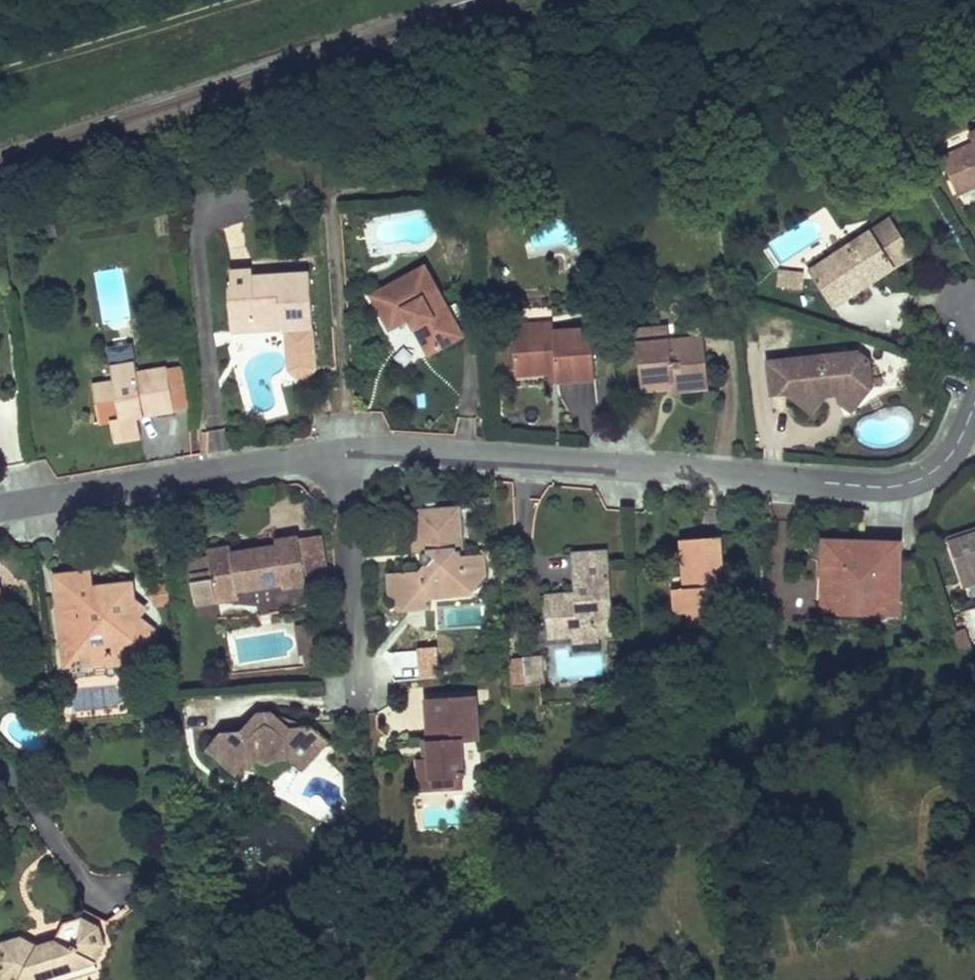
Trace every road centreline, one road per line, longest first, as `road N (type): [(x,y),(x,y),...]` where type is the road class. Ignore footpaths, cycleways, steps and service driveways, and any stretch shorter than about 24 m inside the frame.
road 1 (residential): [(974,404),(947,459),(918,481),(889,488),(374,450),(0,507)]
road 2 (track): [(0,74),(246,0)]

